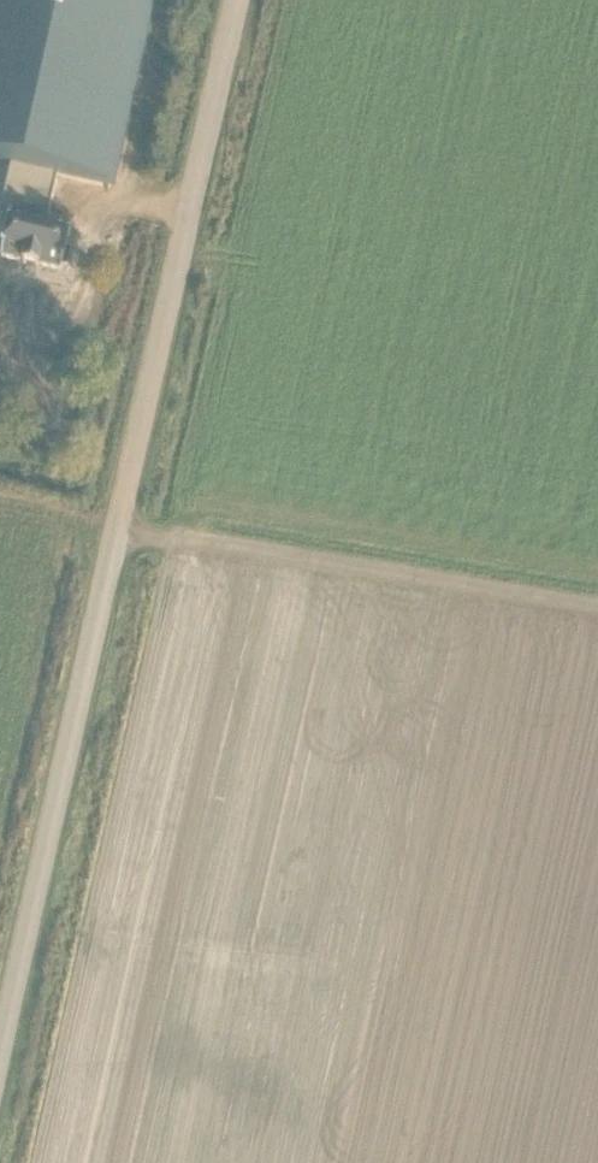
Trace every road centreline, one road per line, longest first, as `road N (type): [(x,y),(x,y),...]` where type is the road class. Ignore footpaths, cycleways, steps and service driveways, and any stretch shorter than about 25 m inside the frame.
road 1 (tertiary): [(0,1067),(236,0)]

